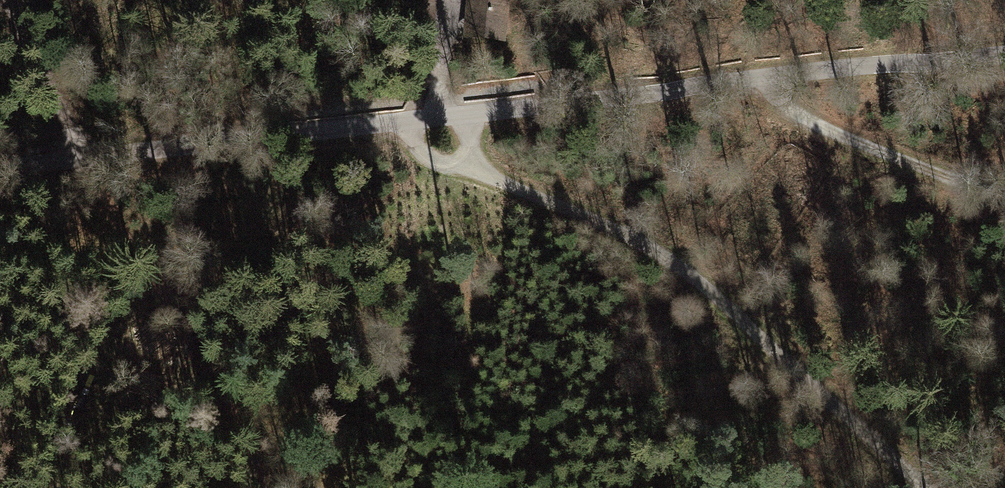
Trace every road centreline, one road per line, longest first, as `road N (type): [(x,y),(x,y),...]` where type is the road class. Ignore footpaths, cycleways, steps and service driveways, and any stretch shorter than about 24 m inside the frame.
road 1 (track): [(465,114),(491,179),(625,233),(696,280),(924,487)]
road 2 (track): [(438,117),(1004,55)]
road 3 (track): [(14,0),(78,159),(278,487)]
road 4 (track): [(0,168),(438,117)]
road 5 (track): [(742,80),(823,129),(1004,198)]

